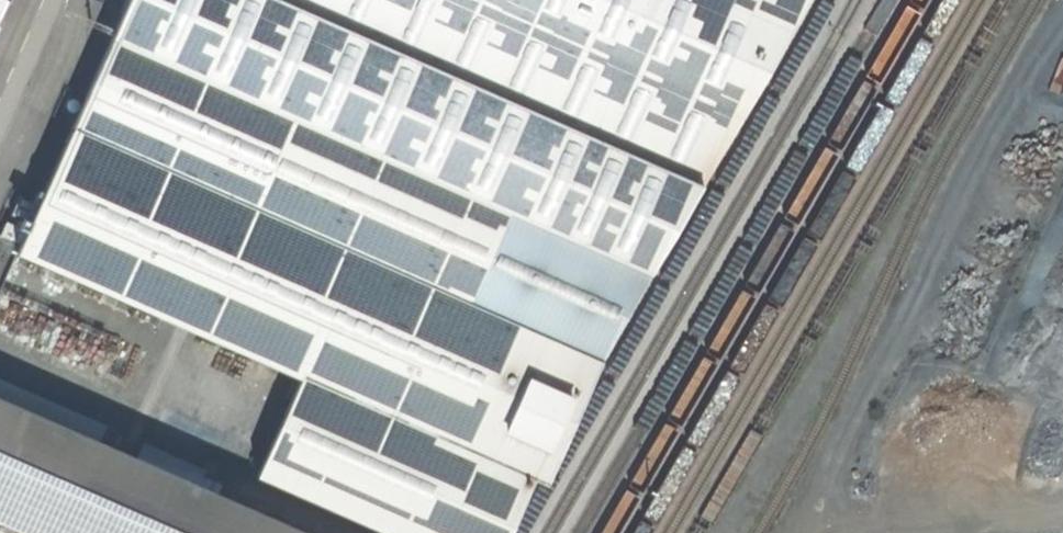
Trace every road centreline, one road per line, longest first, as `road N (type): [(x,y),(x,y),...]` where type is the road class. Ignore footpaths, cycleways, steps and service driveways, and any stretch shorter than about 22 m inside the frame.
road 1 (residential): [(0,118),(53,0)]

